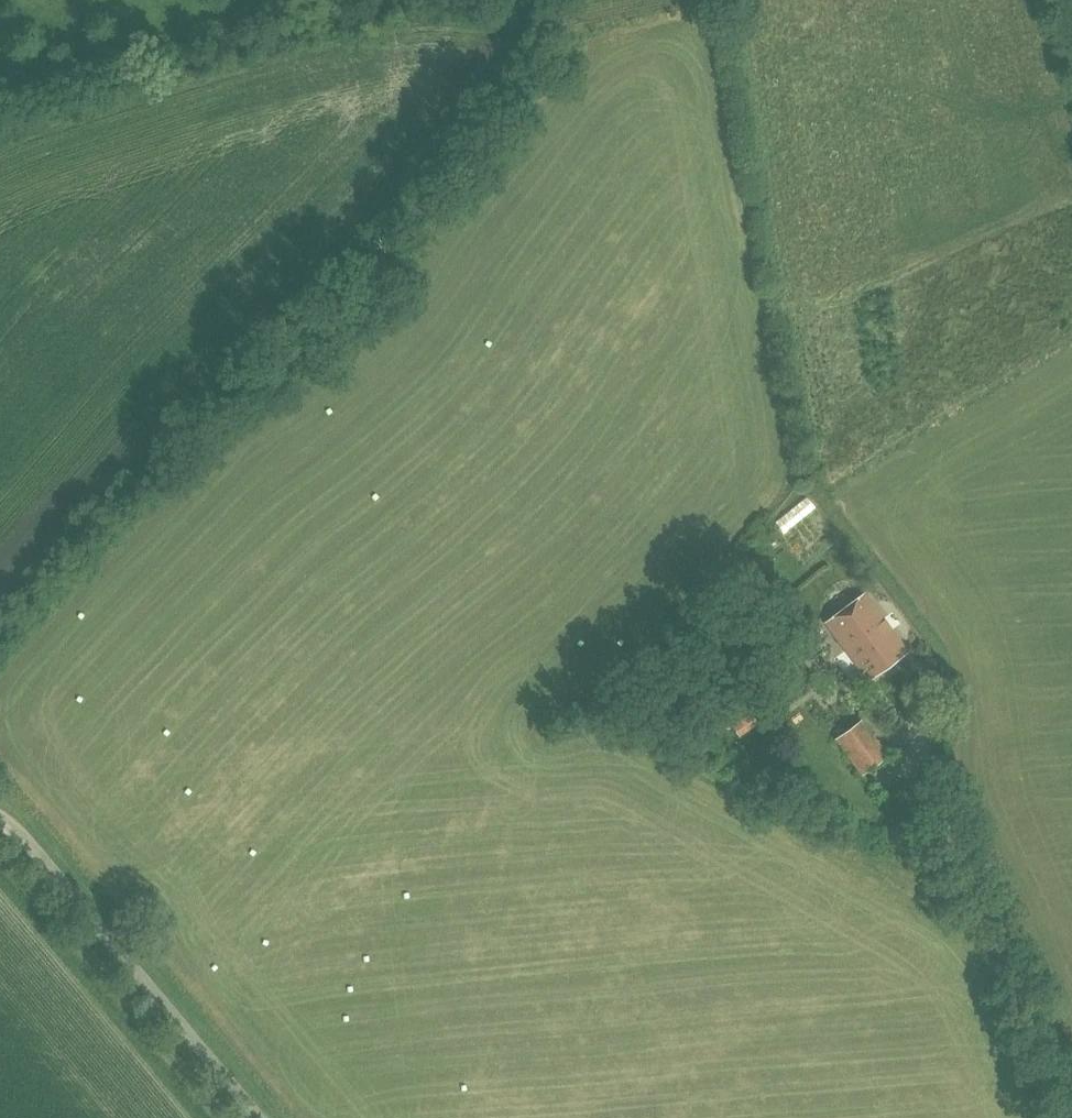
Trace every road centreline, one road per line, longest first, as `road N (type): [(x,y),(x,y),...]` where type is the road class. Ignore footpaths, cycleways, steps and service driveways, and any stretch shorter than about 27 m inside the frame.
road 1 (unclassified): [(0,818),(35,849),(255,1117)]

